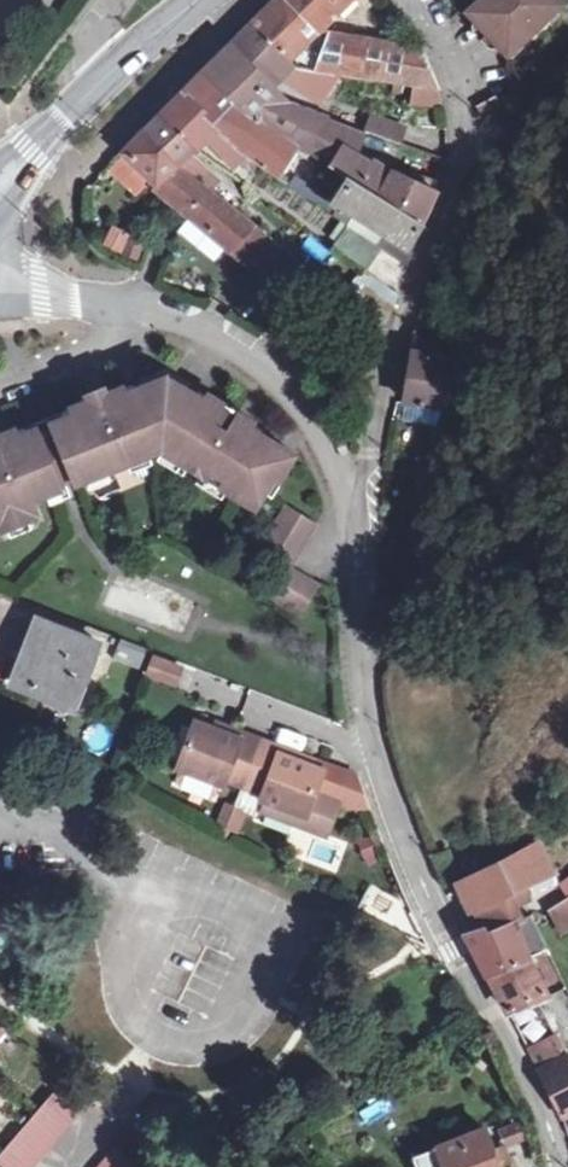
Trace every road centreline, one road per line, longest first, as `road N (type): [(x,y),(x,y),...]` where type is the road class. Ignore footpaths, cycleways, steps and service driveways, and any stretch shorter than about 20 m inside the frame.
road 1 (residential): [(561,1166),(551,1123),(456,947),(395,810),(372,729),(352,562)]
road 2 (residential): [(406,0),(443,59),(459,109),(457,170),(389,370),(352,562)]
road 3 (residential): [(112,303),(212,336),(301,409),(332,454),(352,562)]
road 4 (residential): [(0,824),(72,831),(115,874),(215,945),(174,1032)]
road 5 (residential): [(112,303),(0,258)]

